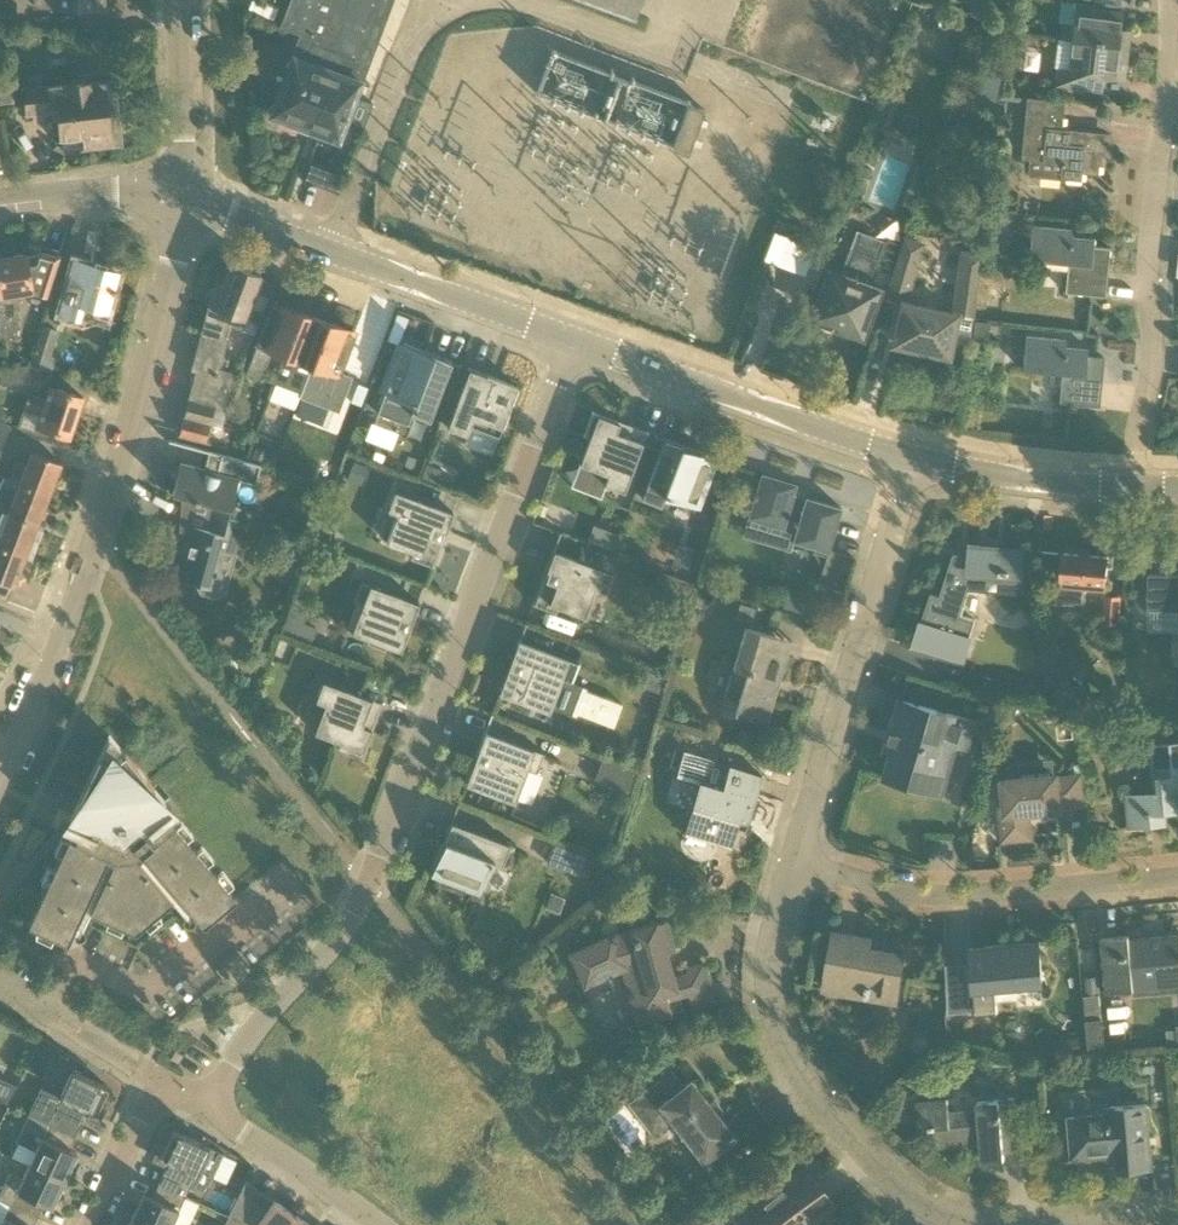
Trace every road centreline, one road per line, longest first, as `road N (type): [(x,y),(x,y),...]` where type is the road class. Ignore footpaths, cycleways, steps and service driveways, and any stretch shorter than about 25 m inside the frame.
road 1 (residential): [(202,1110),(273,1004),(345,929),(369,885),(573,344)]
road 2 (residential): [(1143,490),(1173,0)]
road 3 (residential): [(912,1212),(791,1081),(769,1014),(763,968),(794,848)]
road 4 (residential): [(181,205),(573,344)]
road 5 (residential): [(794,848),(916,461)]
road 6 (residential): [(1177,879),(932,901),(854,883),(794,848)]
road 7 (residential): [(573,344),(916,461)]
road 8 (residential): [(94,545),(120,479),(174,267),(181,205)]
road 9 (residential): [(0,775),(94,545)]
road 10 (residential): [(245,734),(94,545)]
road 11 (residential): [(916,461),(1041,484),(1143,490)]
road 12 (residential): [(181,205),(176,0)]
road 13 (residential): [(370,1224),(202,1110)]
road 14 (residential): [(157,1083),(0,985)]
road 15 (residential): [(0,202),(112,192),(181,205)]
road 16 (residential): [(94,1224),(157,1083)]

